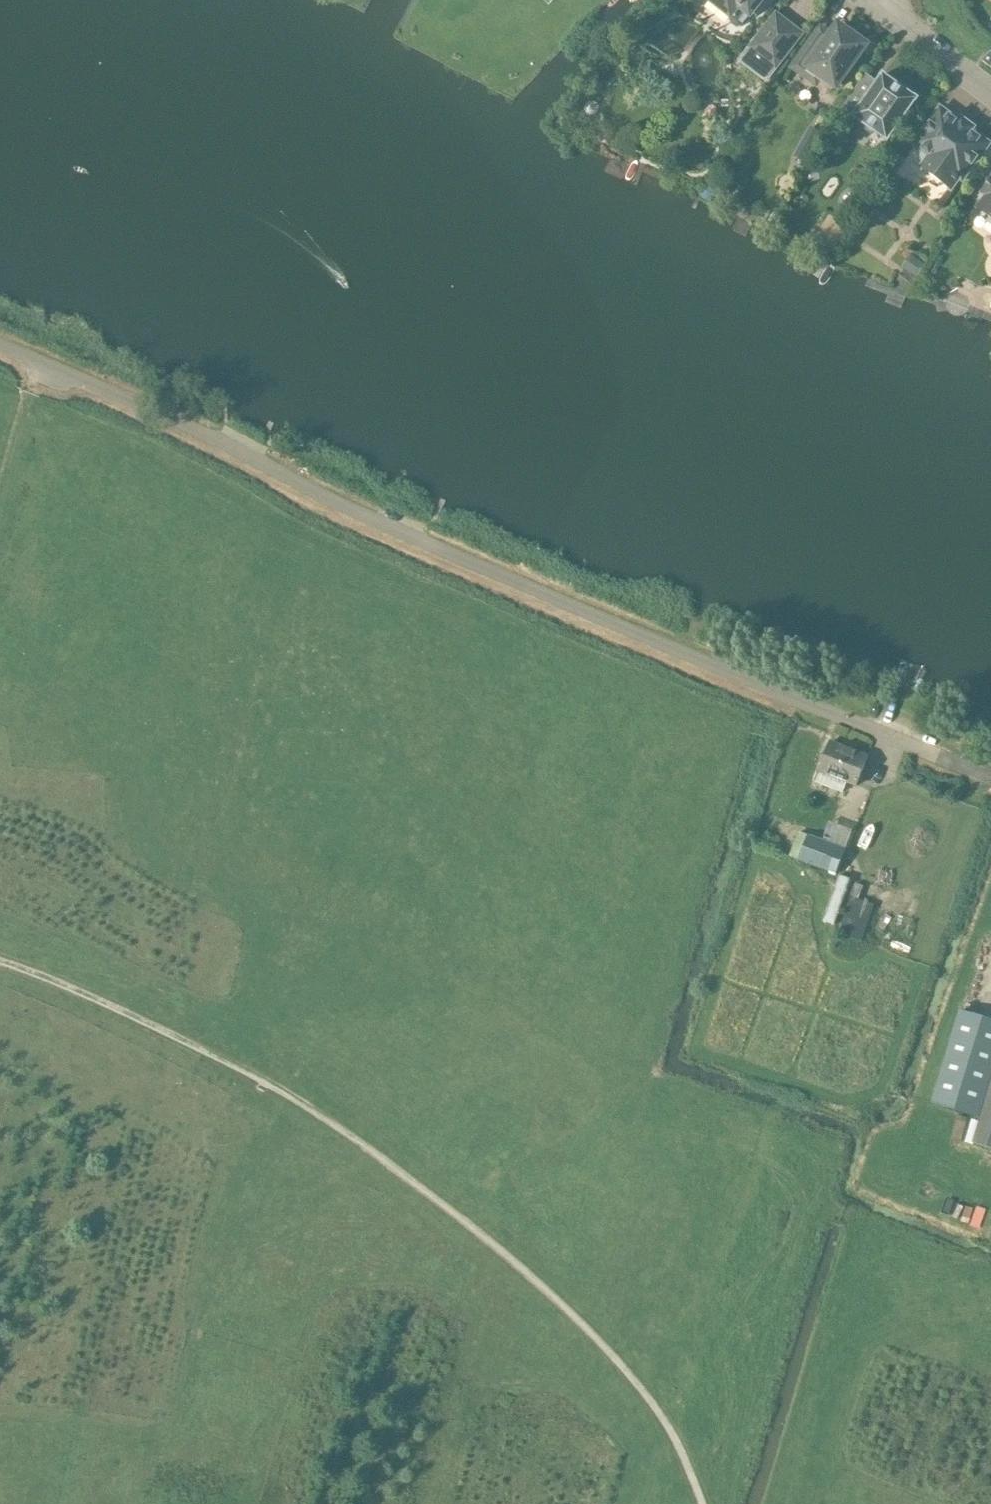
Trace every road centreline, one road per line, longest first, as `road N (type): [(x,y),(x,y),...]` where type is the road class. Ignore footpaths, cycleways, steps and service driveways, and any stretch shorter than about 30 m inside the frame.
road 1 (unclassified): [(990,774),(349,508),(154,410),(0,346)]
road 2 (residential): [(990,96),(880,10)]

